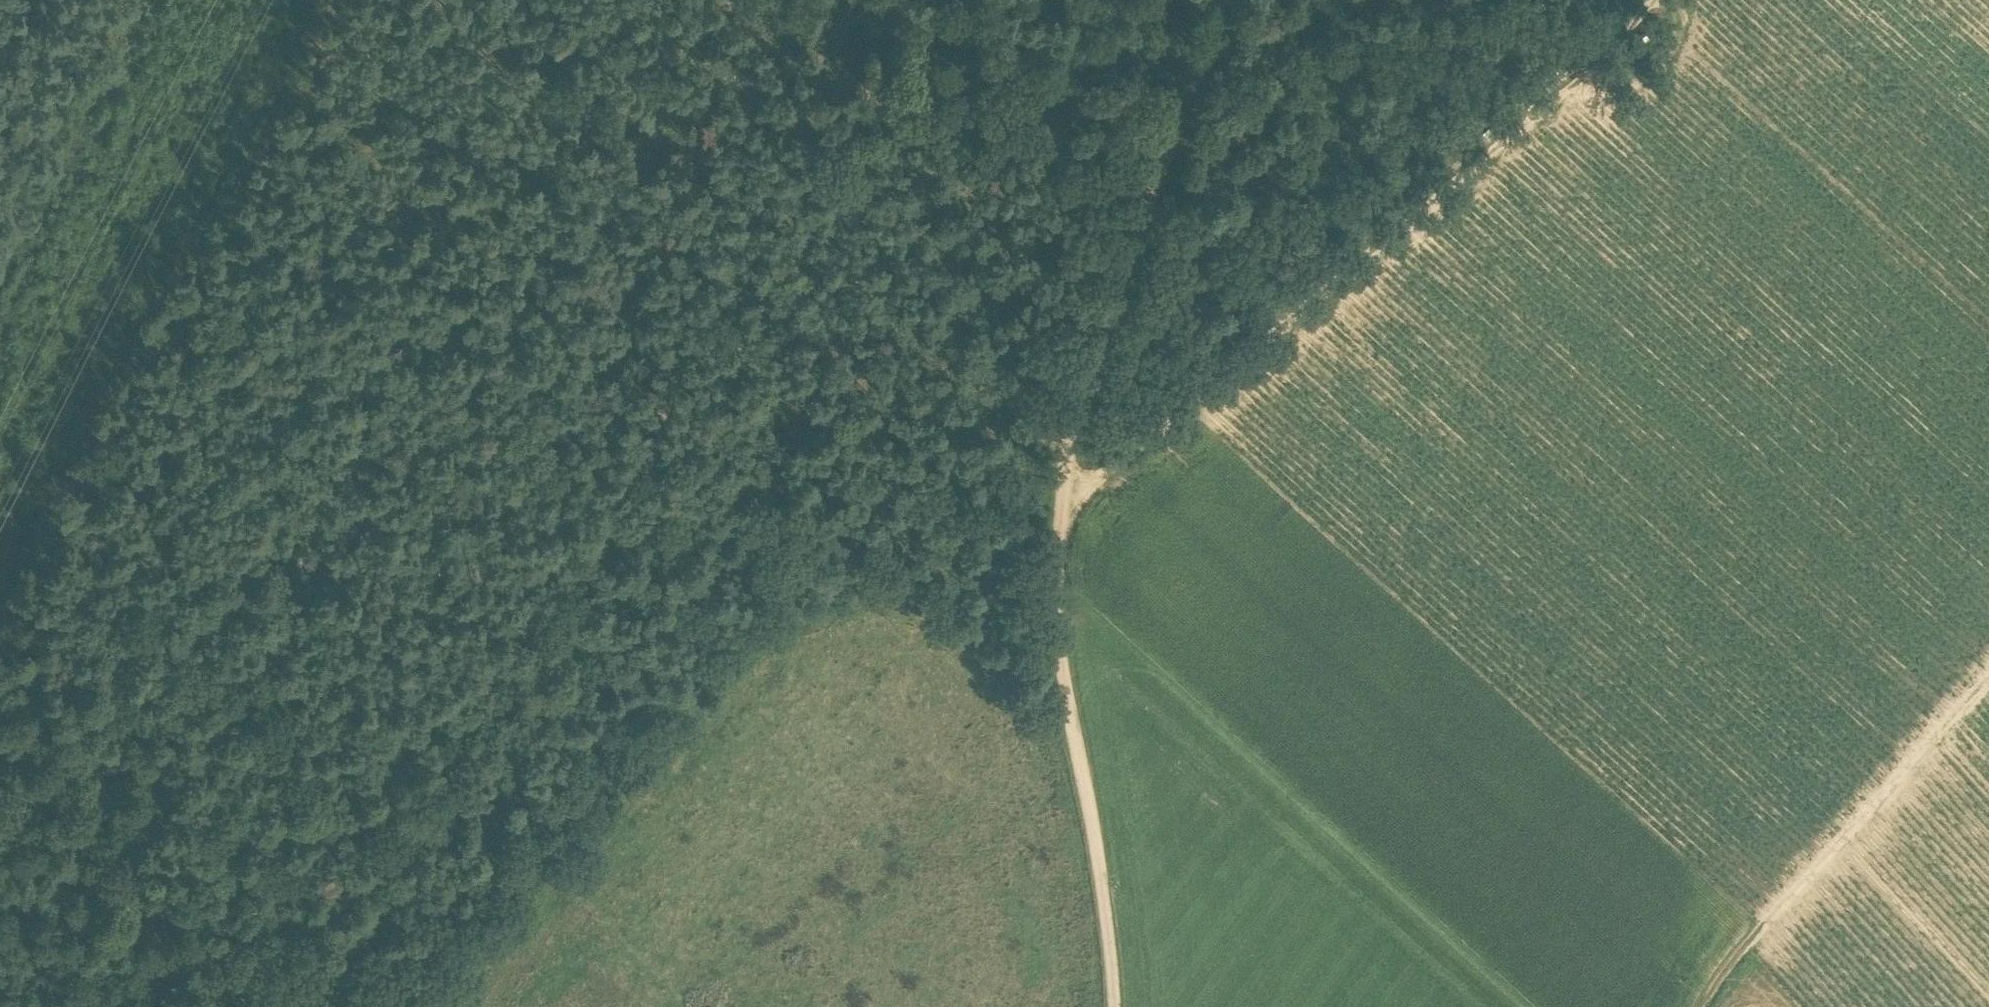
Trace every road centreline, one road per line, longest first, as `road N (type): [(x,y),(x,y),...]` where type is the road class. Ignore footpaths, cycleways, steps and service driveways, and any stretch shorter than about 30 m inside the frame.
road 1 (track): [(1215,34),(1083,374),(1068,446),(1065,659),(1115,1006)]
road 2 (track): [(1660,0),(1063,516)]
road 3 (track): [(1988,671),(1760,937),(1712,1006)]

